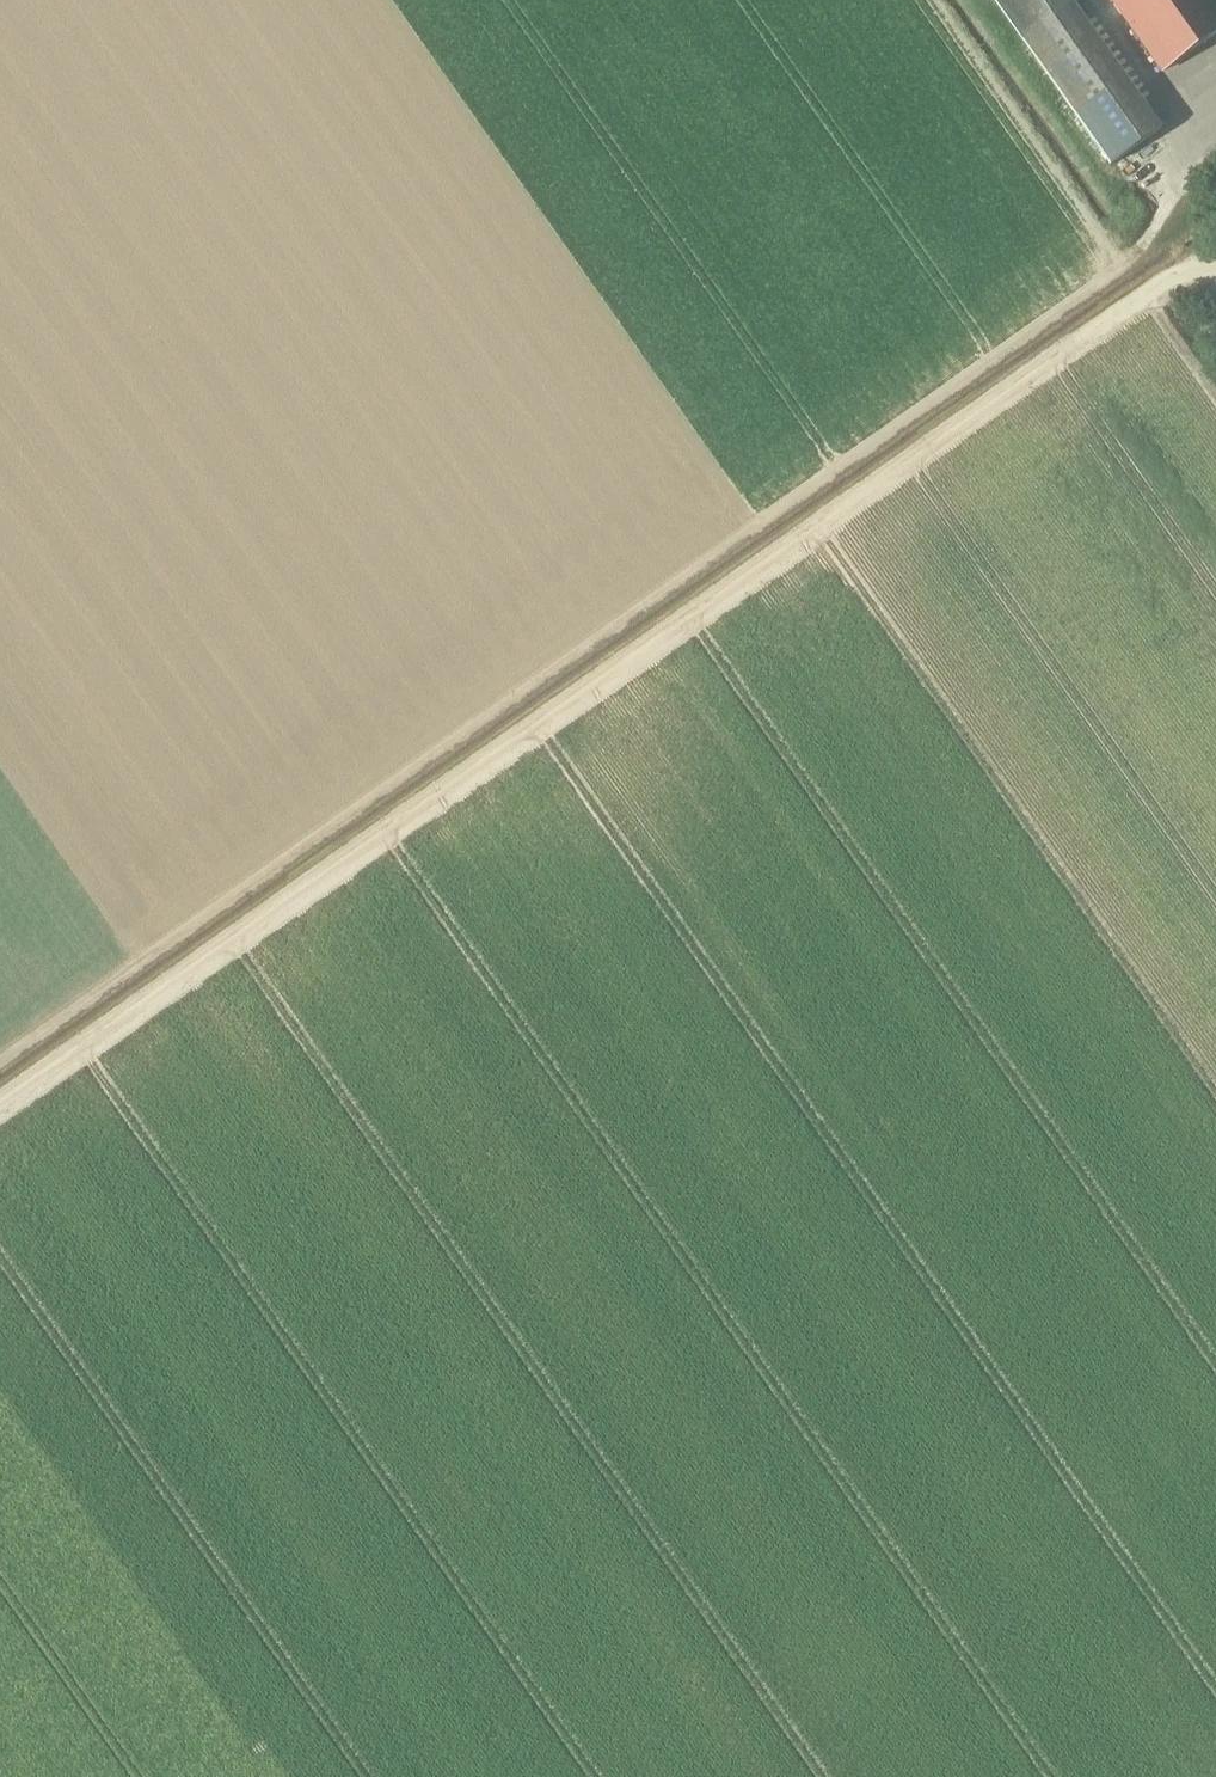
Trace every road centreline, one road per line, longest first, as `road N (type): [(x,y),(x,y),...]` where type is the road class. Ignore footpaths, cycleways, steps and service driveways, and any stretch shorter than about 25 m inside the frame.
road 1 (track): [(1167,275),(0,1098)]

